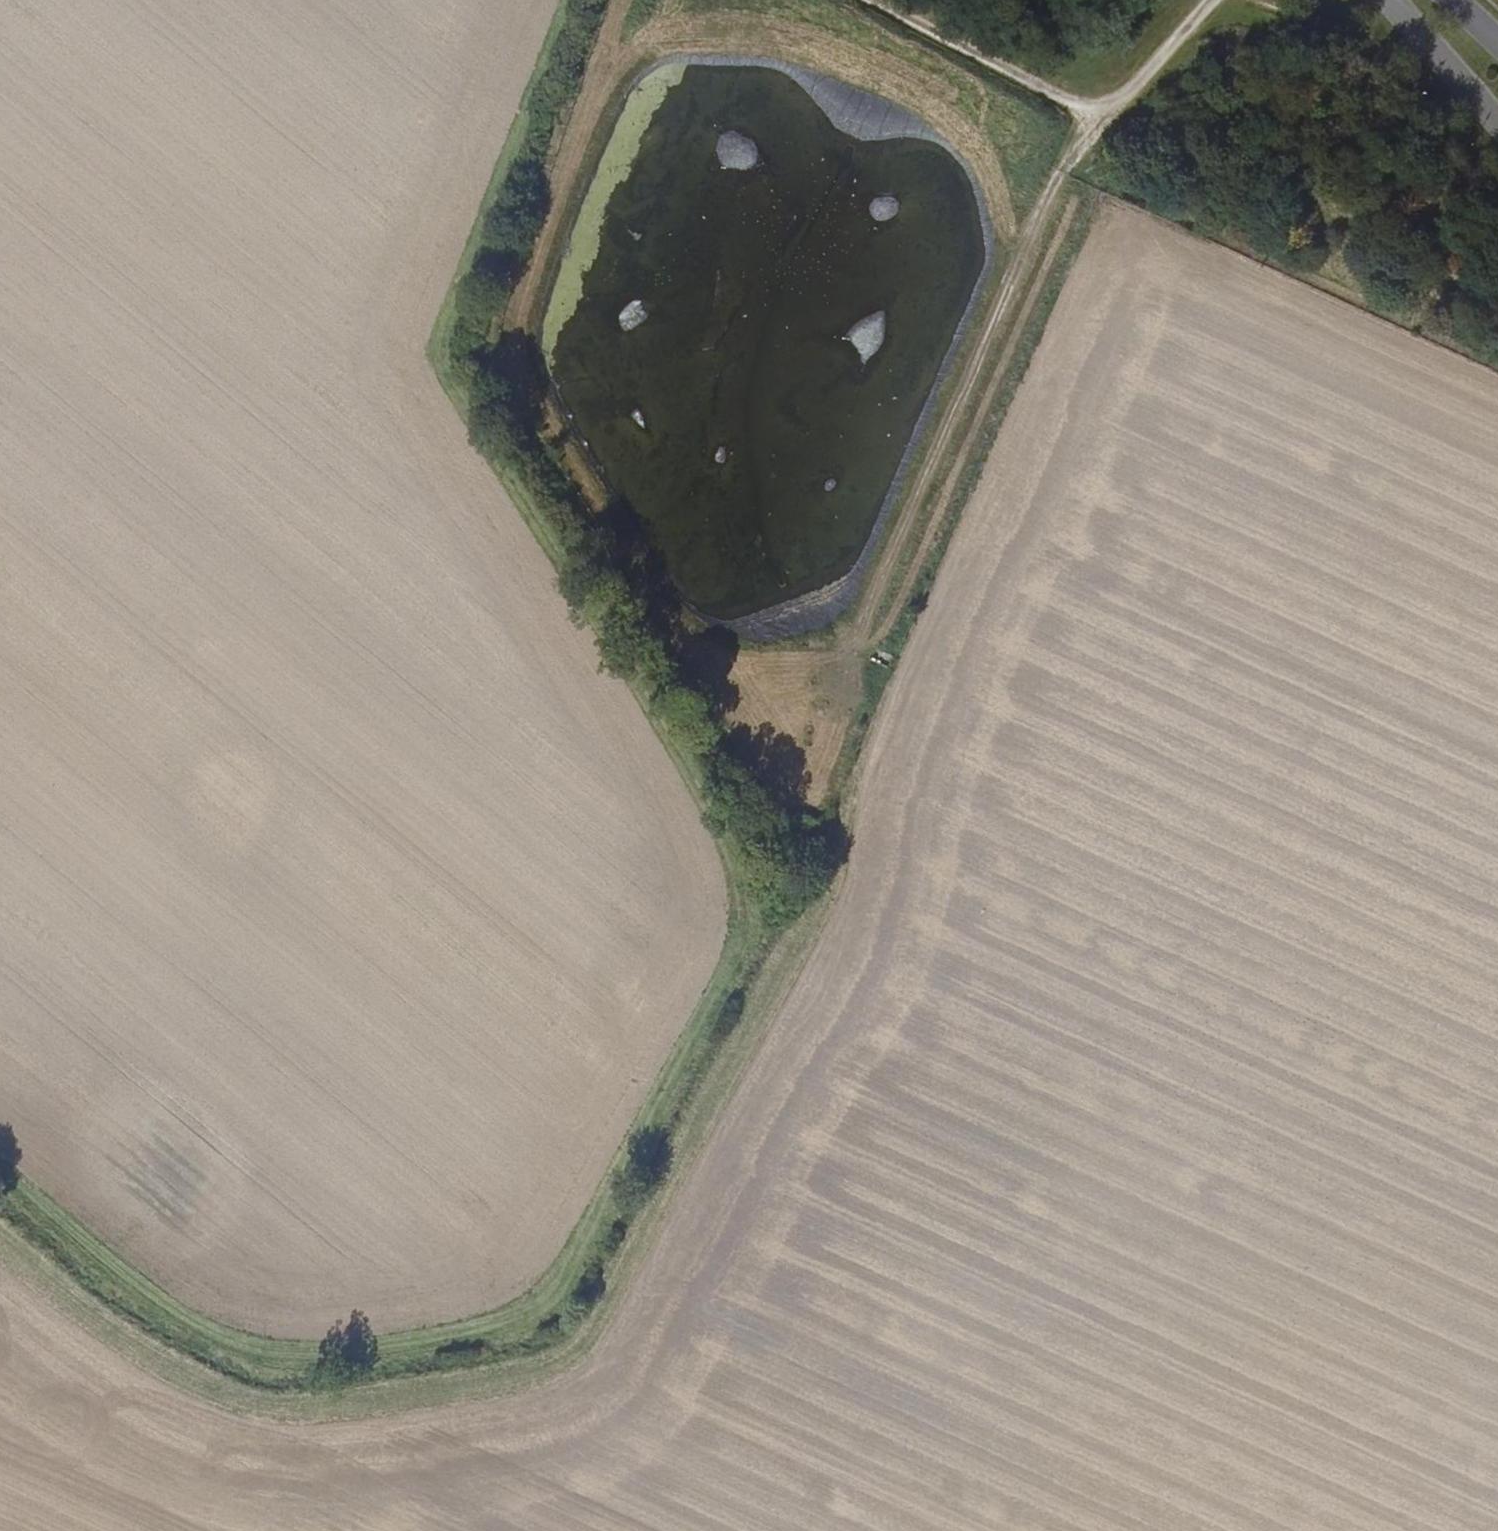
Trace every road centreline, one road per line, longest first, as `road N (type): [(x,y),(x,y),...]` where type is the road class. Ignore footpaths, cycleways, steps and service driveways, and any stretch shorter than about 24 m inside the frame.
road 1 (track): [(856,0),(1091,120)]

